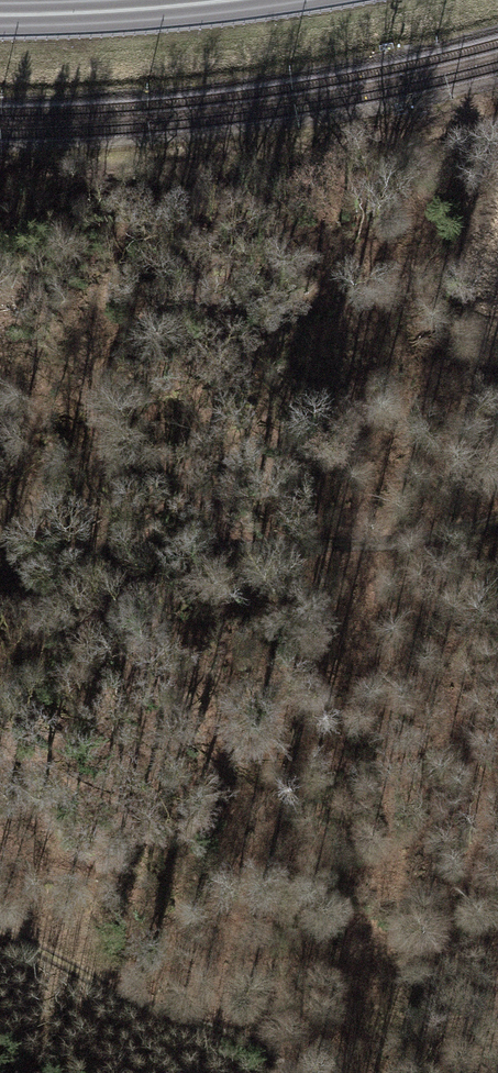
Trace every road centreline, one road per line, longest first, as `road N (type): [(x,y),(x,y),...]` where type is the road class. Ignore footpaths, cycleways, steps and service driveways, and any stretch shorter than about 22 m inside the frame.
road 1 (track): [(0,574),(174,547),(378,543),(497,517)]
road 2 (track): [(0,942),(300,1072)]
road 3 (trunk): [(0,17),(243,0)]

